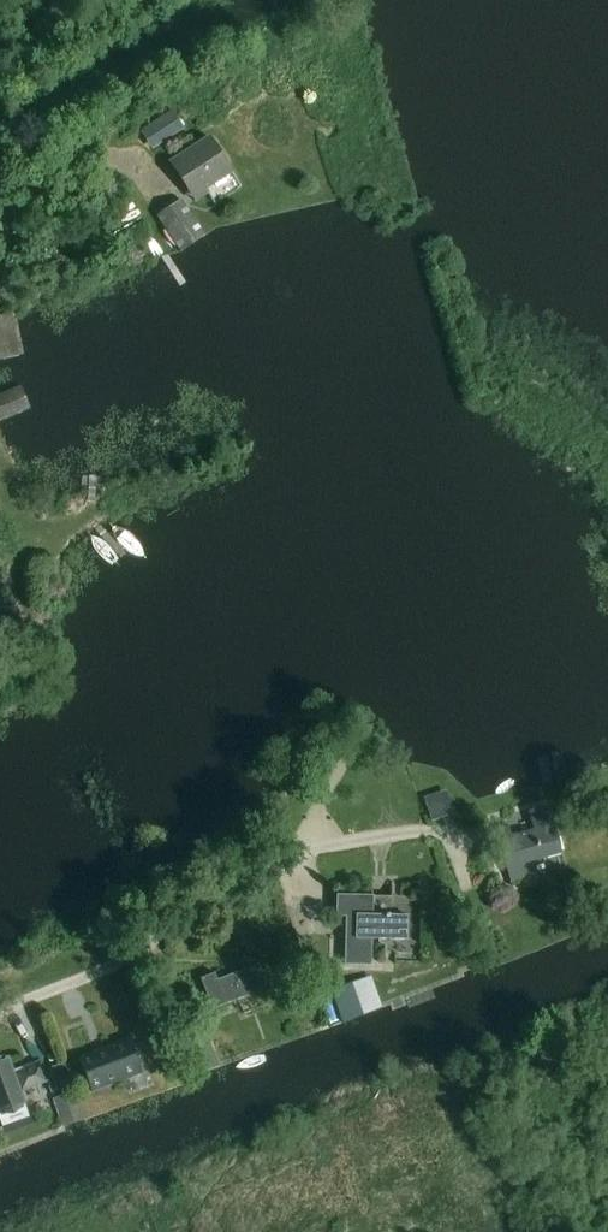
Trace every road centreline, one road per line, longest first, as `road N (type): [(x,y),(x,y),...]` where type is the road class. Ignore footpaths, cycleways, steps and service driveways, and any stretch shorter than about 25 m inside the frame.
road 1 (residential): [(269,866),(135,954),(0,1011)]
road 2 (residential): [(269,866),(292,854),(357,744)]

